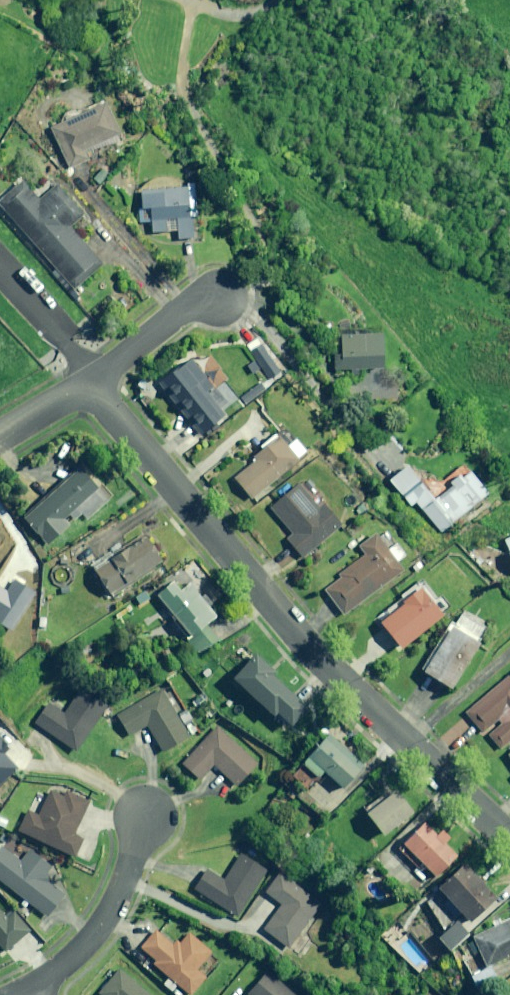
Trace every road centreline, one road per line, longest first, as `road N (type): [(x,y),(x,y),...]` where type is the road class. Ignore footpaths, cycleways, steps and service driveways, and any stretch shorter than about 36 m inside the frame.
road 1 (residential): [(509,842),(297,642),(88,378)]
road 2 (residential): [(147,817),(102,918),(29,983)]
road 3 (residential): [(225,287),(88,378)]

